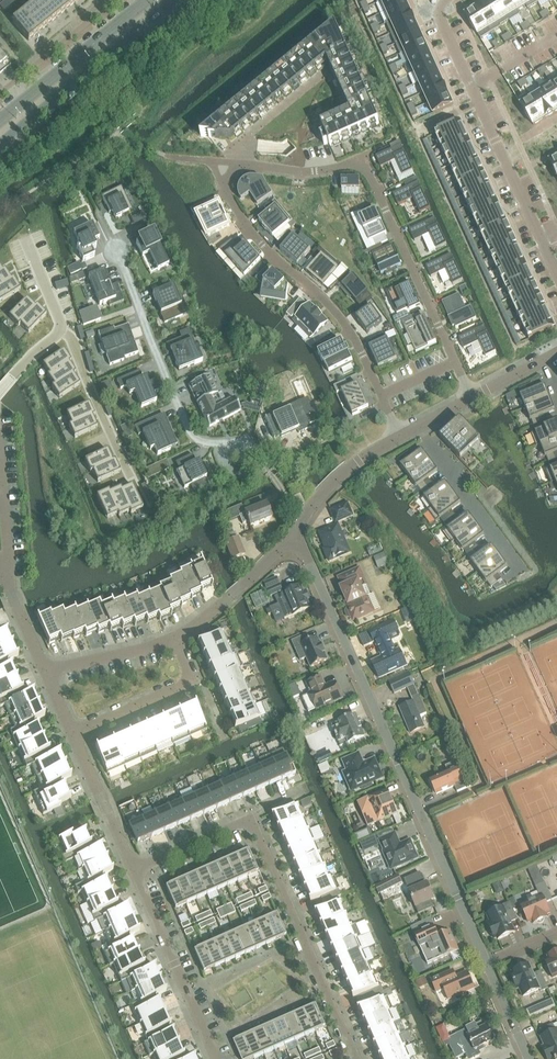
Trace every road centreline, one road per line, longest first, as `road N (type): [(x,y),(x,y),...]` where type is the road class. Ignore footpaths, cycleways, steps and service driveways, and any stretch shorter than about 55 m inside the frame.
road 1 (residential): [(487,961),(295,532)]
road 2 (residential): [(356,1058),(253,827),(241,824),(134,869)]
road 3 (residential): [(473,398),(371,176),(360,167),(315,172),(243,165)]
road 4 (residential): [(225,188),(262,245),(336,313),(401,437)]
road 5 (residential): [(445,0),(442,20),(556,271)]
road 6 (secondary): [(0,141),(174,0)]
road 7 (residential): [(134,869),(218,1058)]
road 8 (secondary): [(138,0),(0,115)]
road 9 (residential): [(416,428),(520,566)]
road 10 (residential): [(175,639),(190,679),(73,731)]
road 11 (residential): [(295,532),(249,581),(175,639)]
road 12 (residential): [(60,332),(128,471)]
road 13 (residential): [(73,731),(134,869)]
road 14 (residential): [(401,437),(338,477),(295,532)]
road 15 (residential): [(175,639),(47,669)]

